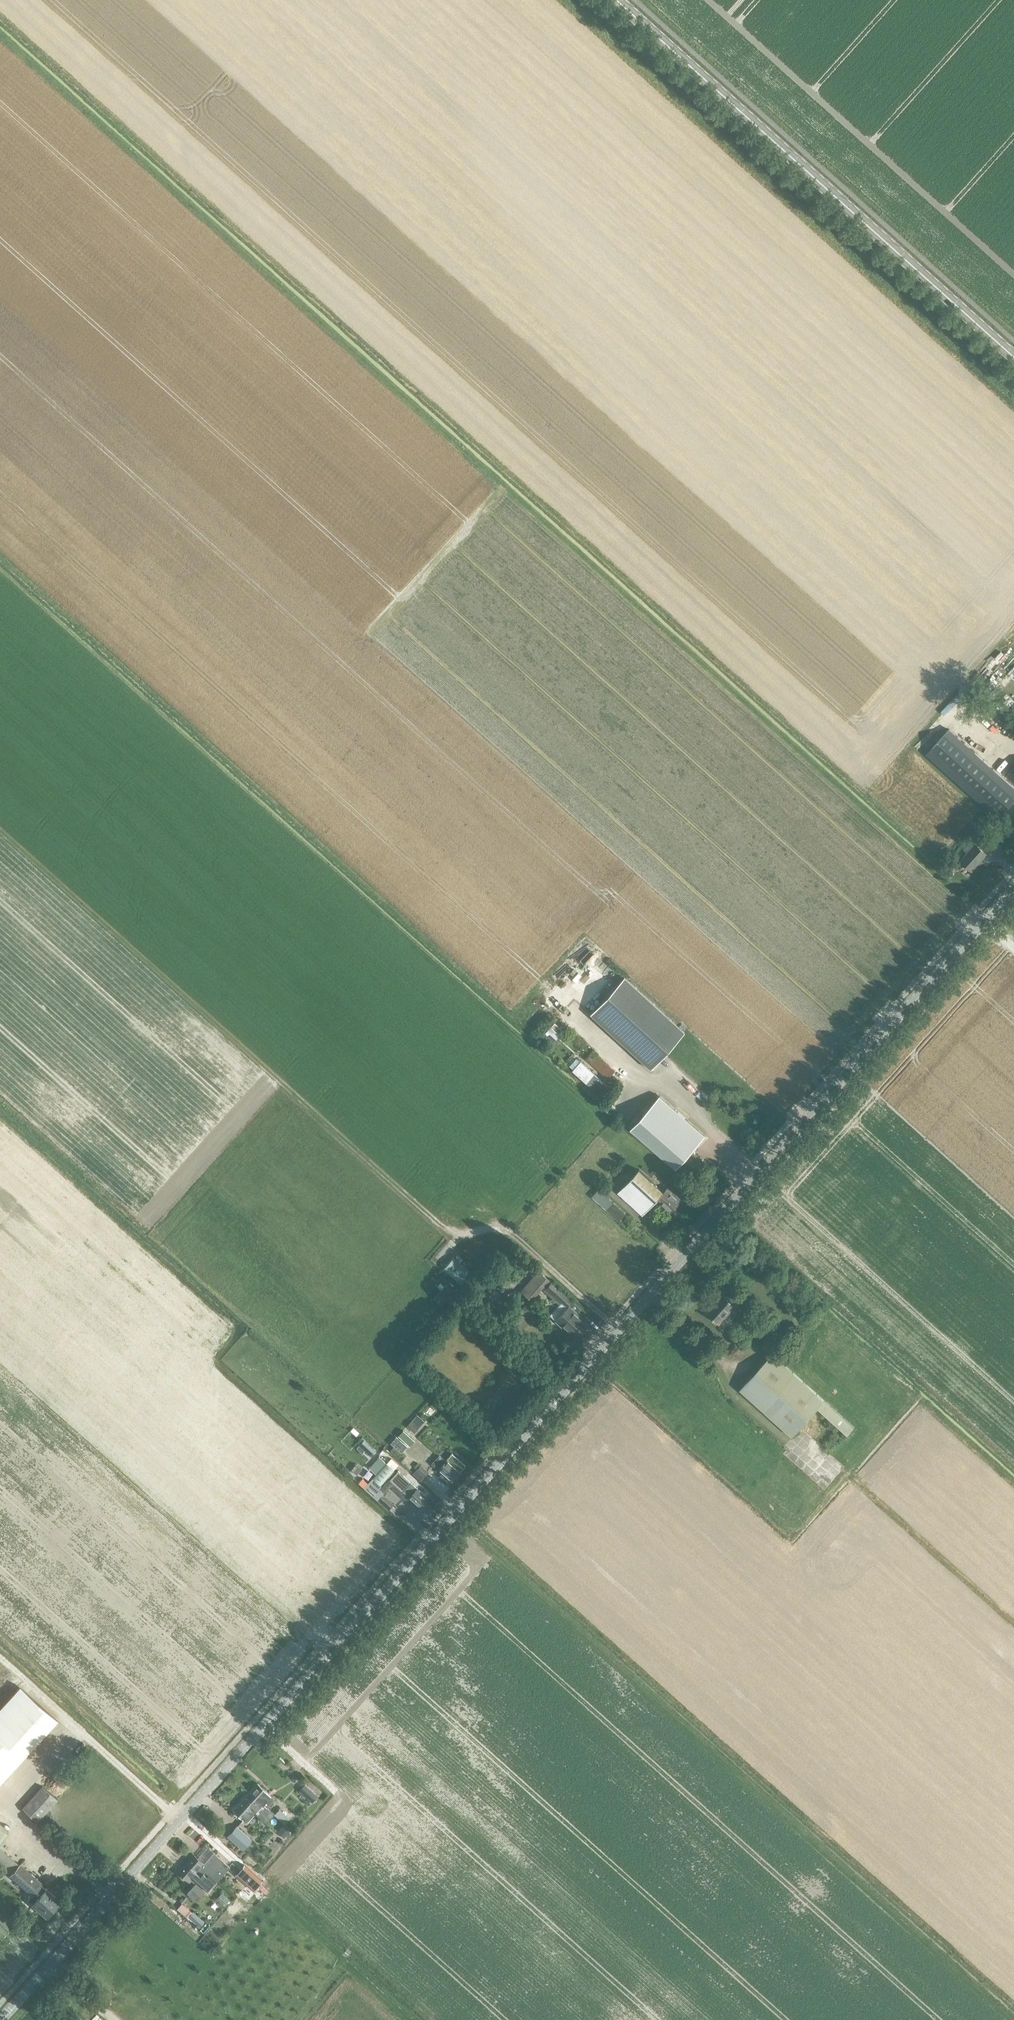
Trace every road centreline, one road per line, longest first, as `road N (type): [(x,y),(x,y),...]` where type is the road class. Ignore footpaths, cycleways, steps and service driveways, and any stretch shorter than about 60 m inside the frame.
road 1 (tertiary): [(0,2019),(1013,887)]
road 2 (secondary): [(1013,355),(619,0)]
road 3 (unclassified): [(816,0),(761,59),(1013,297)]

